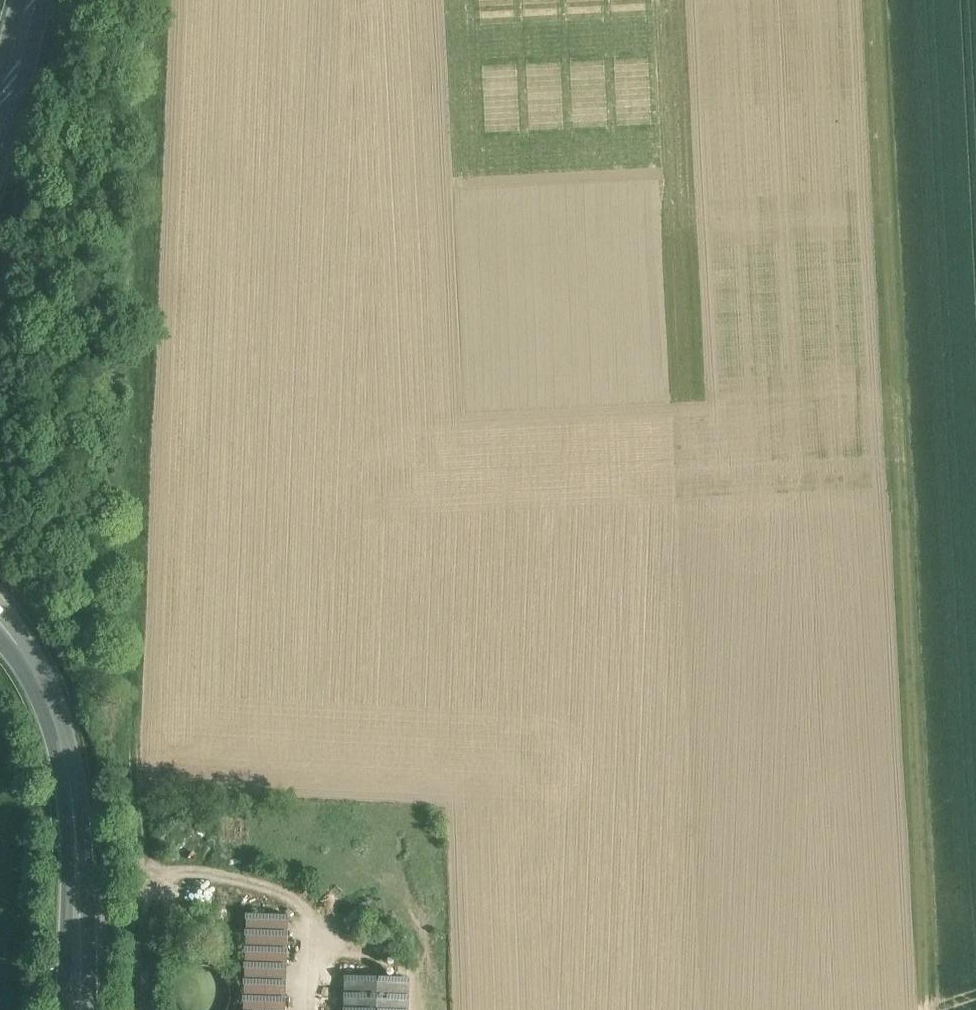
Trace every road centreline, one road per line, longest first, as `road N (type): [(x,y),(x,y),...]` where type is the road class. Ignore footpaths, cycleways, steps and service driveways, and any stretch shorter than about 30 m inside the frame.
road 1 (tertiary): [(77,1009),(80,851),(70,770),(44,691),(0,619)]
road 2 (primary): [(0,116),(36,0)]

